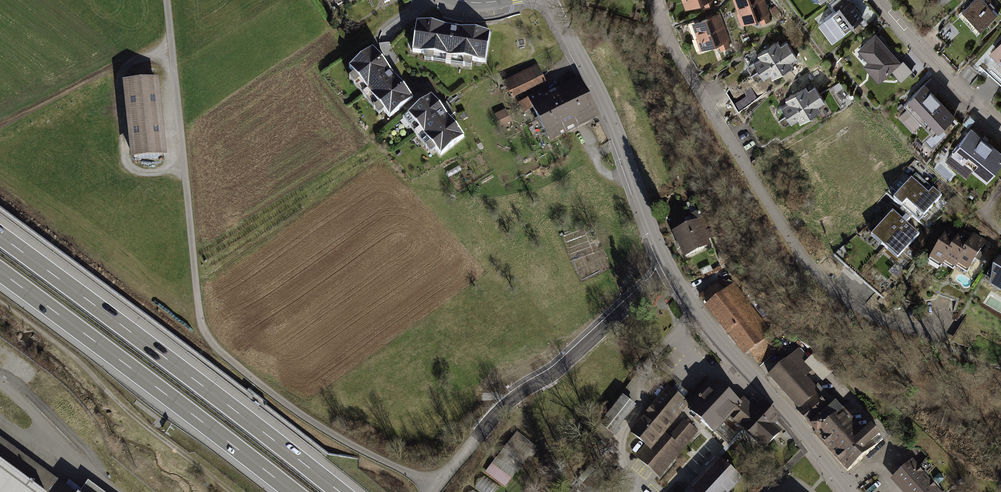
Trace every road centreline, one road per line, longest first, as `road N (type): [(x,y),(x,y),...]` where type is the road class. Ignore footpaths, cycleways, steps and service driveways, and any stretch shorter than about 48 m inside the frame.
road 1 (track): [(167,0),(205,332),(302,415),(434,489)]
road 2 (residential): [(938,334),(856,306),(805,260),(672,50),(655,0)]
road 3 (motorway): [(341,491),(0,235)]
road 4 (motorway): [(0,272),(292,491)]
road 5 (residential): [(434,489),(510,401),(566,367),(670,270)]
road 6 (tertiary): [(551,0),(615,122),(670,270)]
road 7 (tertiary): [(670,270),(735,360),(849,491)]
road 8 (residential): [(1000,128),(878,0)]

